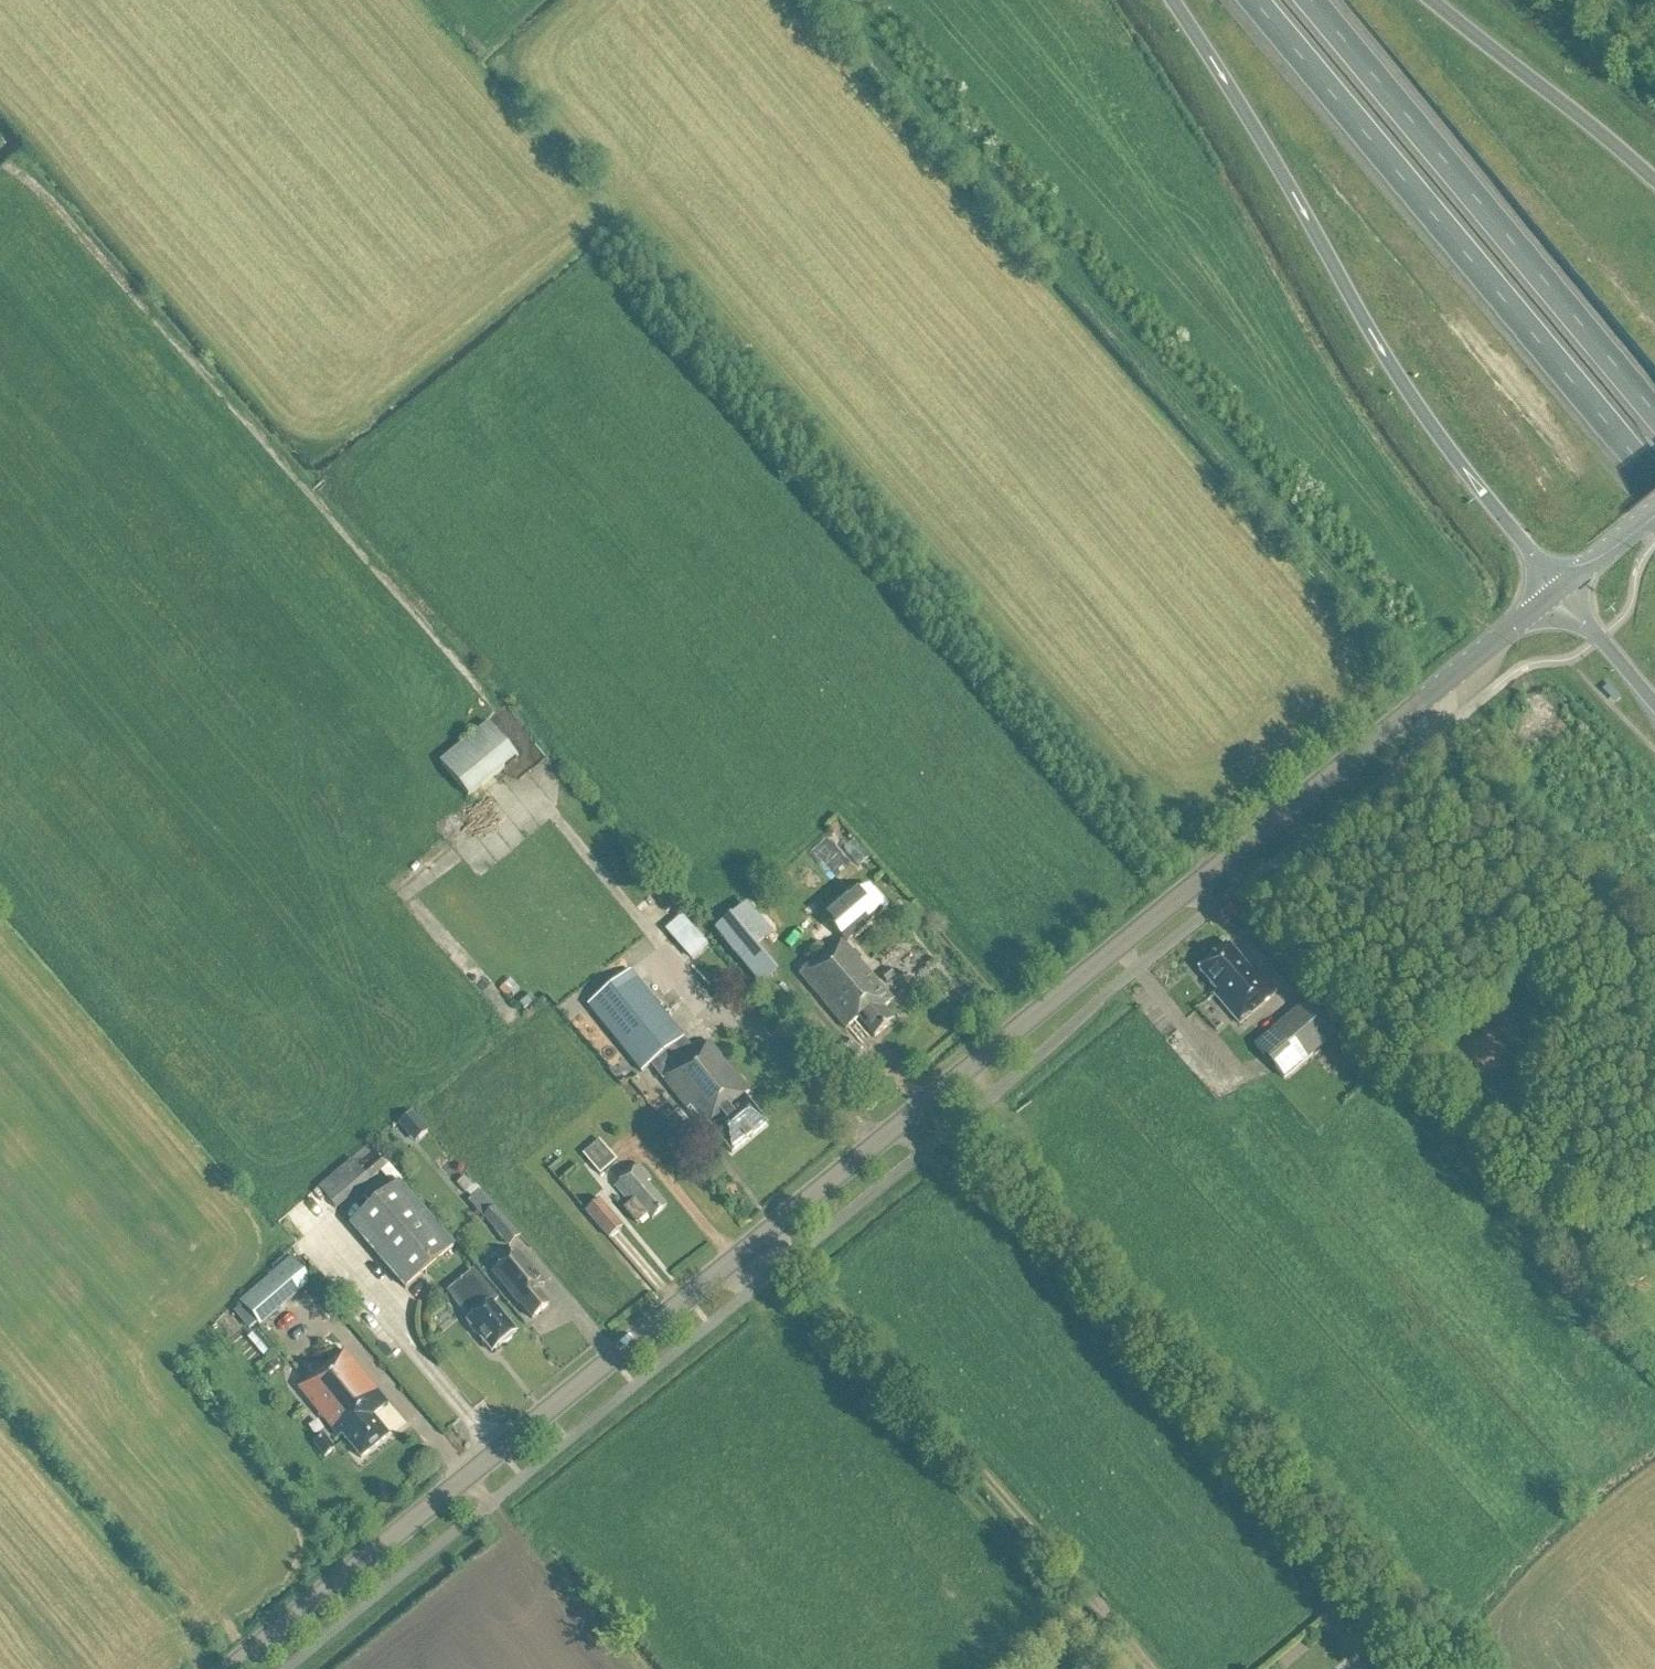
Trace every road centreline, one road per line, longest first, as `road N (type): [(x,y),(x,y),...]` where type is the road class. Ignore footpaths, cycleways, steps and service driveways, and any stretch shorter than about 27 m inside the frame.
road 1 (tertiary): [(234,1668),(1559,590)]
road 2 (trunk): [(1171,0),(1404,387),(1559,590)]
road 3 (trunk): [(1253,0),(1654,481)]
road 4 (trunk): [(1654,412),(1312,0)]
road 5 (trunk): [(1654,181),(1430,0)]
road 6 (trunk): [(1559,590),(1654,703)]
road 7 (tertiary): [(1559,590),(1654,513)]

